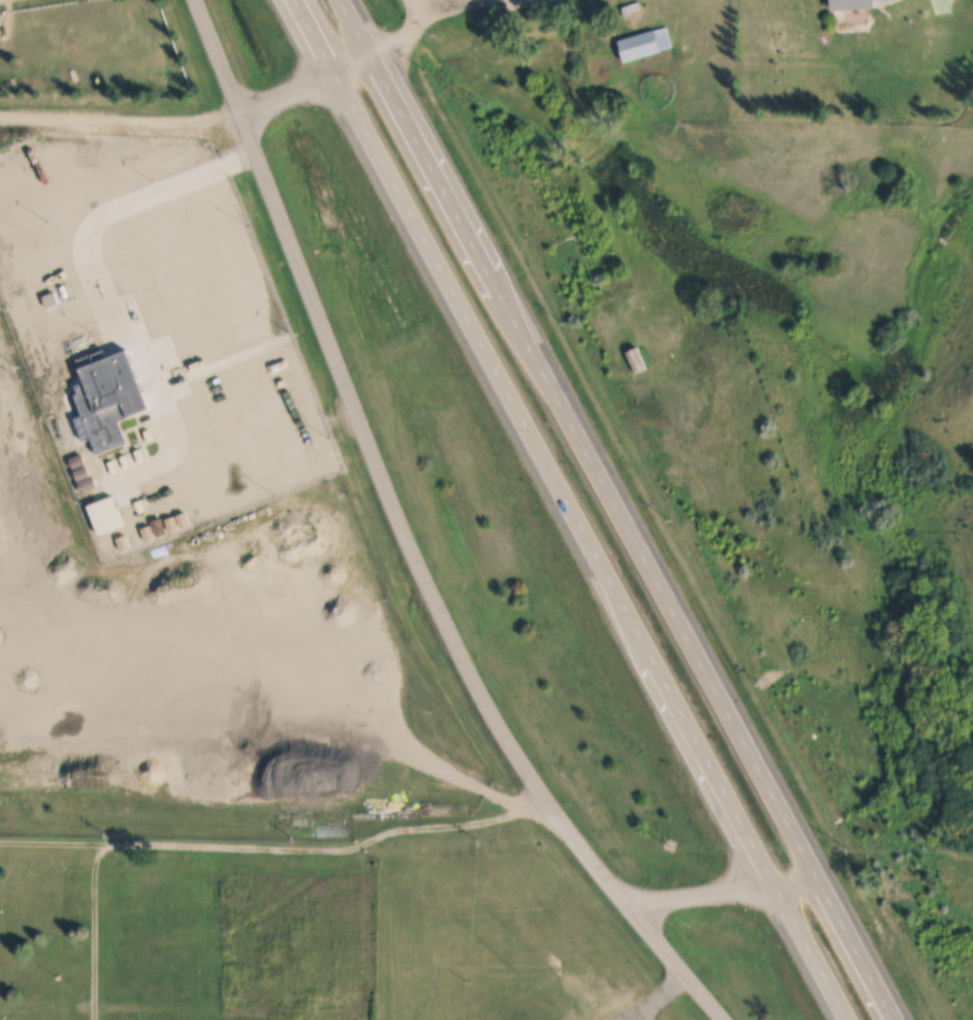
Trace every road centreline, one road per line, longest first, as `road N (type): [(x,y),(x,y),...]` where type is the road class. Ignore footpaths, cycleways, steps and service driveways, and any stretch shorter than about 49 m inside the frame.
road 1 (trunk): [(297,0),(853,1019)]
road 2 (trunk): [(896,1019),(340,0)]
road 3 (residential): [(726,1019),(565,823),(471,674),(375,462),(197,0)]
road 4 (residential): [(410,0),(425,22),(312,88),(243,116),(0,119)]
road 5 (residential): [(631,909),(816,869)]

